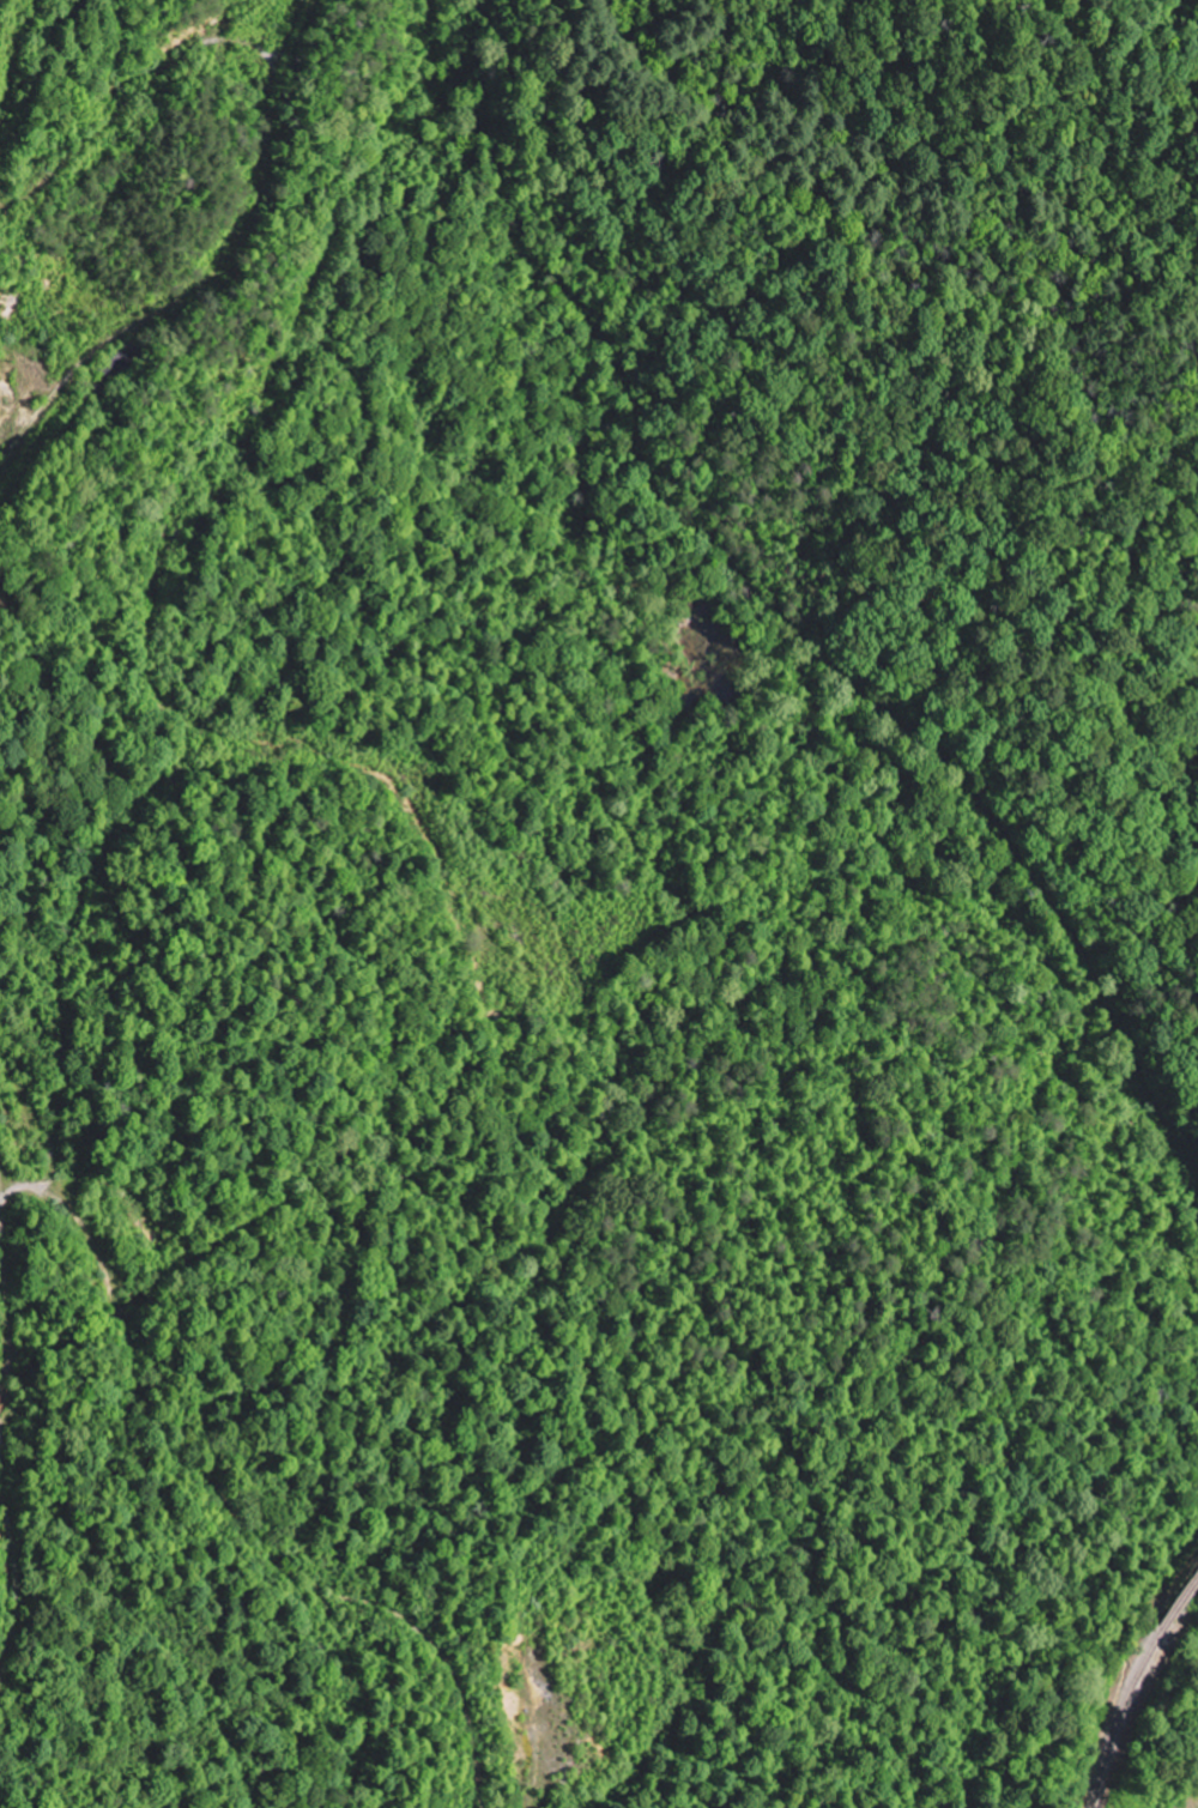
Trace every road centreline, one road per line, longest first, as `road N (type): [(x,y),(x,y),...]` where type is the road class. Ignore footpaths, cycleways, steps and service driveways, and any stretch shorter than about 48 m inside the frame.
road 1 (track): [(484,1807),(468,1716),(446,1655),(387,1604),(295,1572),(158,1431),(137,1396),(99,1256),(65,1203),(29,1184),(10,1189),(0,1207),(10,1346),(0,1382)]
road 2 (track): [(0,468),(78,363),(120,331),(180,302),(224,265),(264,183),(273,77),(267,52),(242,38),(193,46),(34,192),(0,201)]
road 3 (track): [(0,1486),(19,1585),(0,1655)]

